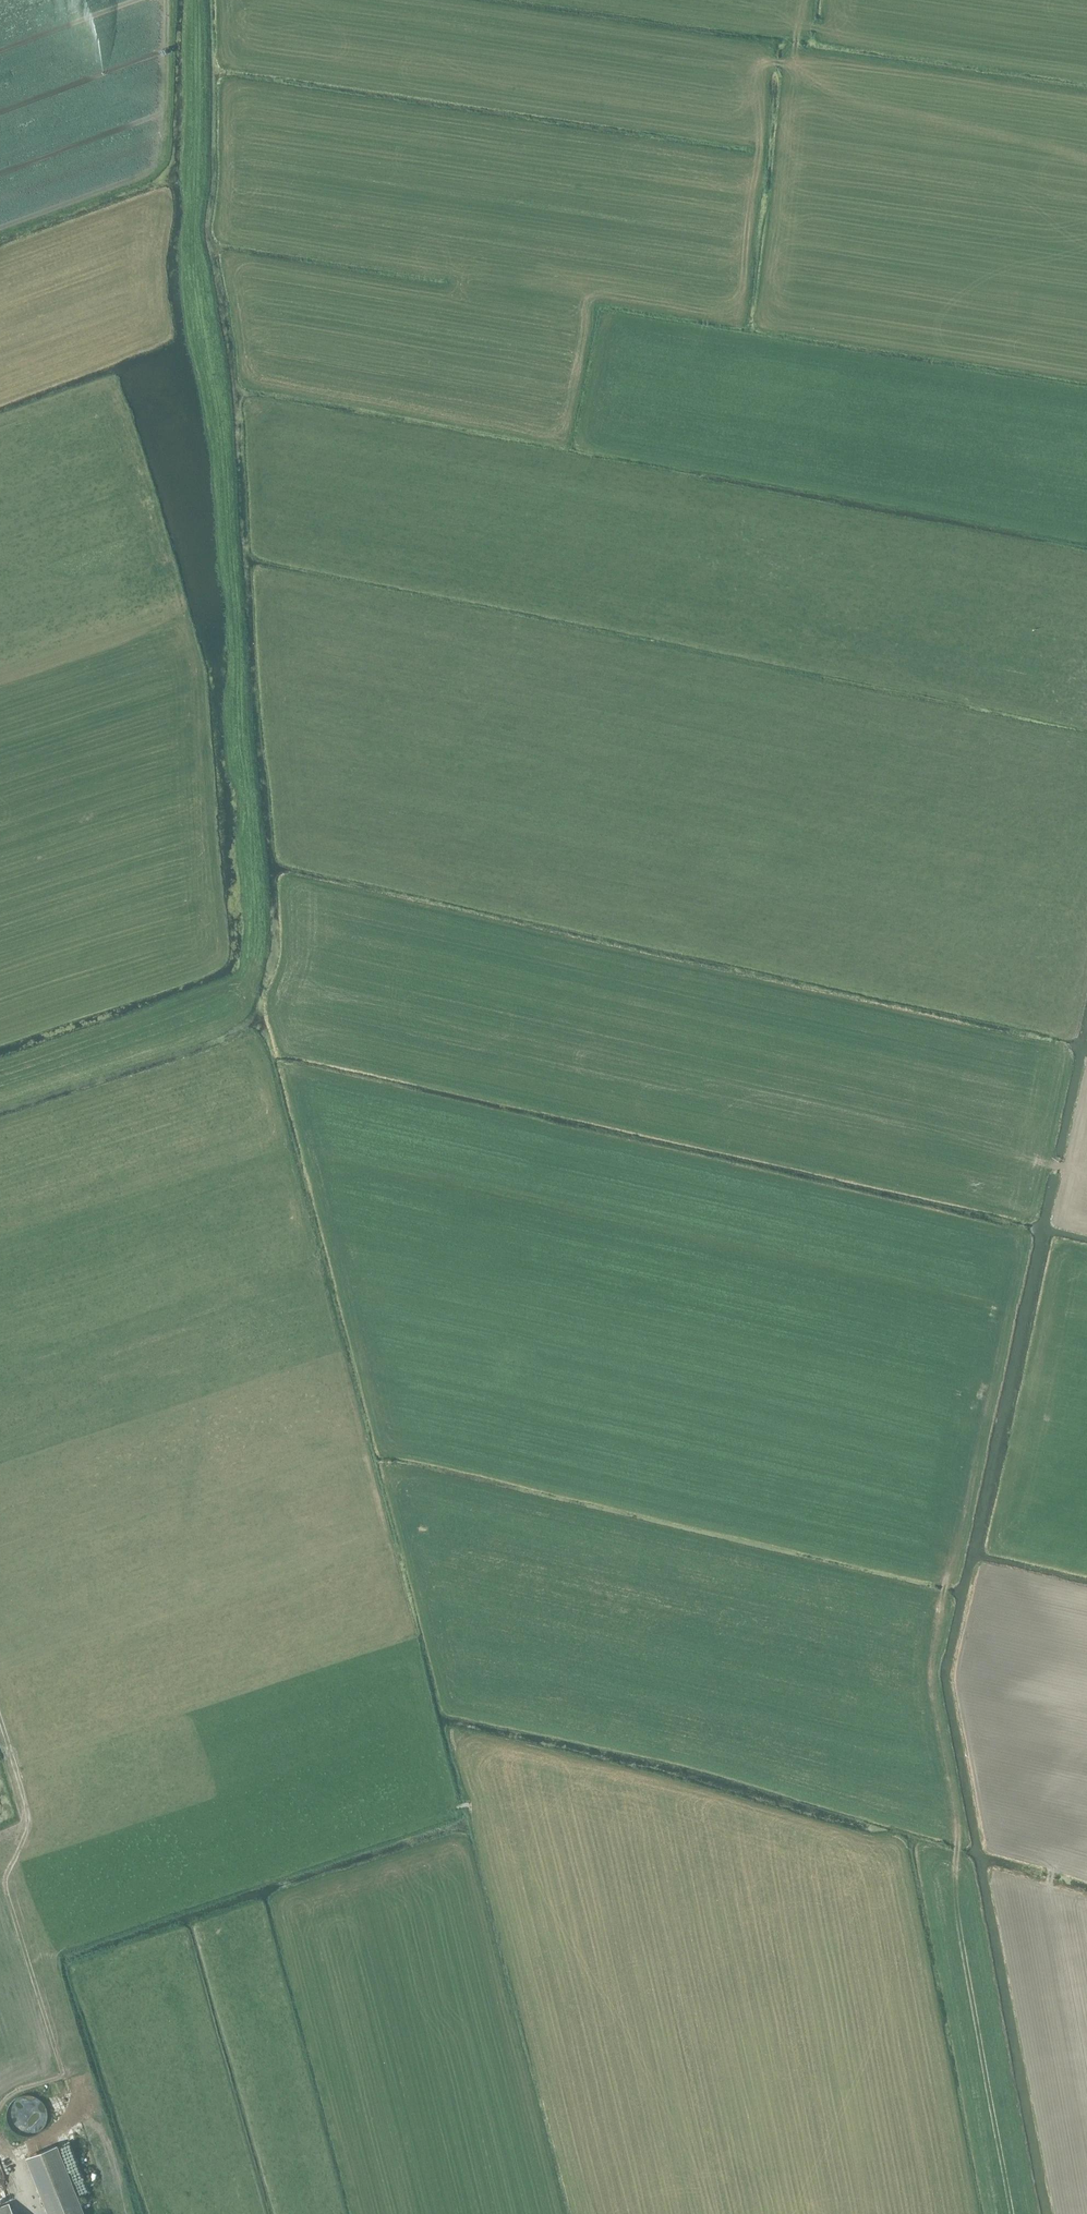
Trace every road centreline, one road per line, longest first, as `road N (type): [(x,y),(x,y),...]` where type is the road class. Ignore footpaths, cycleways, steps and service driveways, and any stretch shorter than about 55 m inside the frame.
road 1 (track): [(1045,1164),(1036,1210),(1022,1224),(929,1676),(958,1828),(951,1885),(957,1967),(1004,2213)]
road 2 (track): [(0,1727),(27,1826),(5,1880),(70,2092)]
road 3 (track): [(1045,1164),(1086,938)]
road 4 (track): [(1086,1173),(913,1146)]

